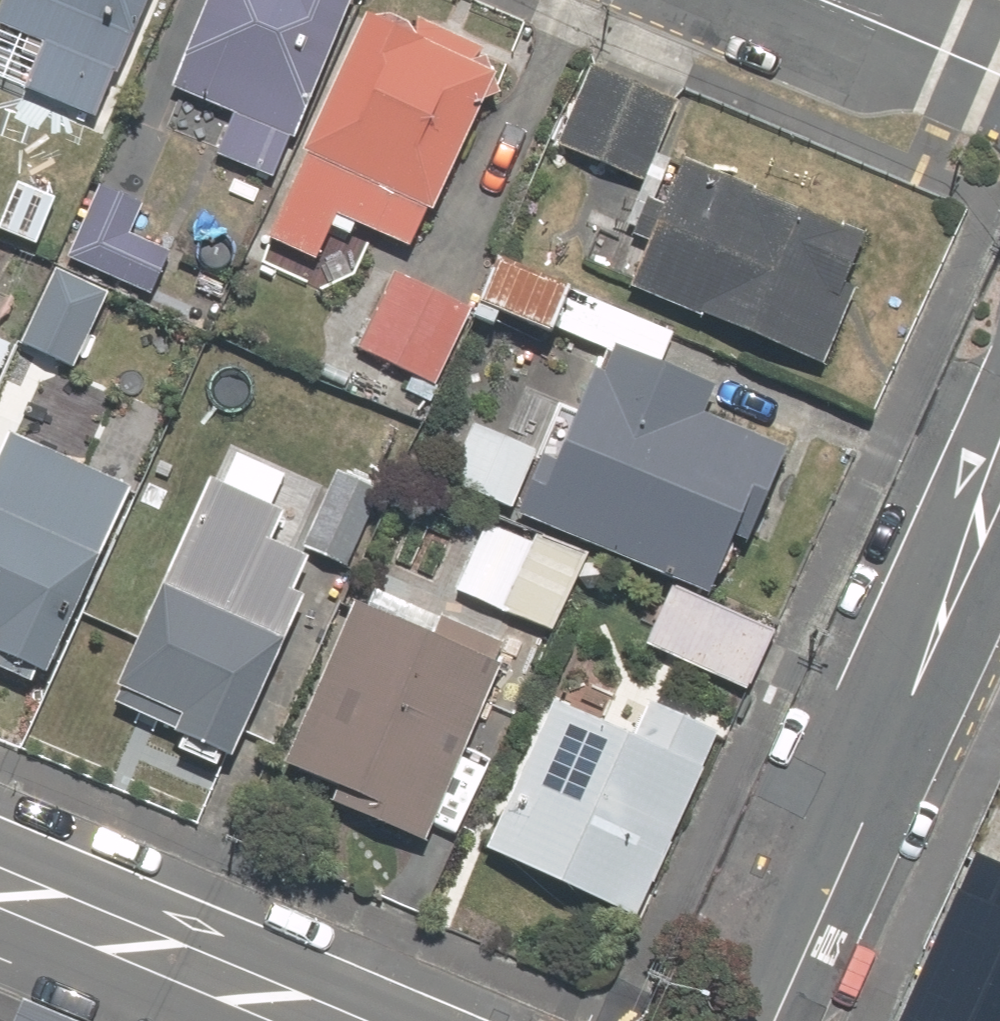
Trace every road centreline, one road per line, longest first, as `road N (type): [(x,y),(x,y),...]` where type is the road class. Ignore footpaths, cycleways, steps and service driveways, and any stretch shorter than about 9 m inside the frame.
road 1 (residential): [(772,1020),(999,464)]
road 2 (residential): [(0,887),(321,1020)]
road 3 (residential): [(830,0),(999,71)]

